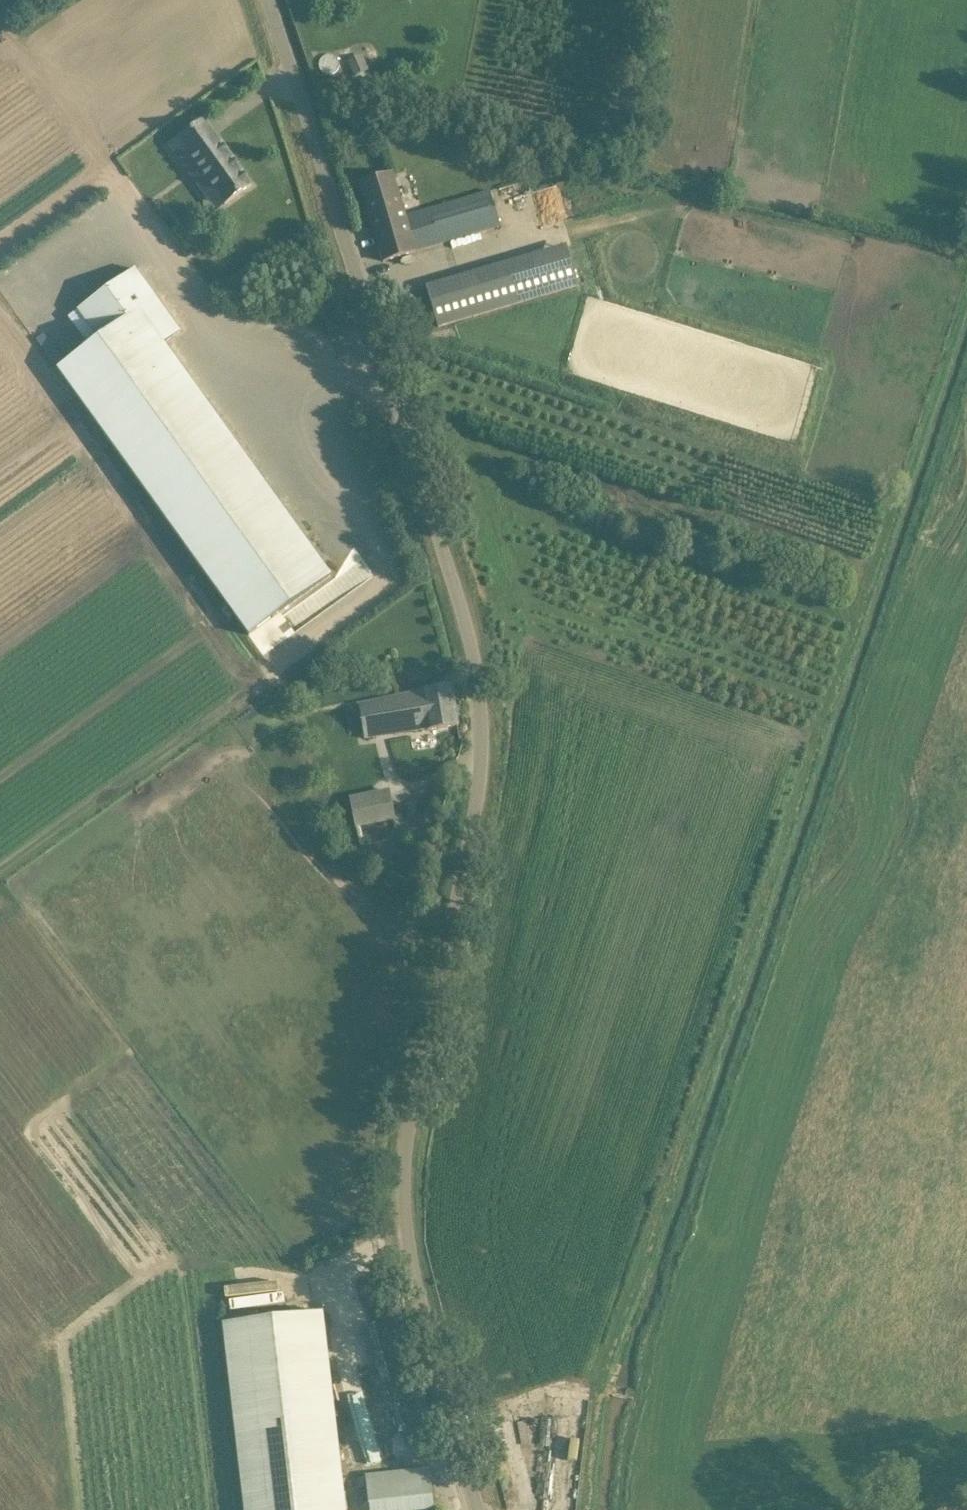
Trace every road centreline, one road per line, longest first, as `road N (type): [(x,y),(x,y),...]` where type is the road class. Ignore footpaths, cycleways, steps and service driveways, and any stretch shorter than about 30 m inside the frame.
road 1 (unclassified): [(478,1509),(408,1224),(407,1142),(483,744),(471,639),(268,0)]
road 2 (track): [(0,877),(228,713),(278,662)]

